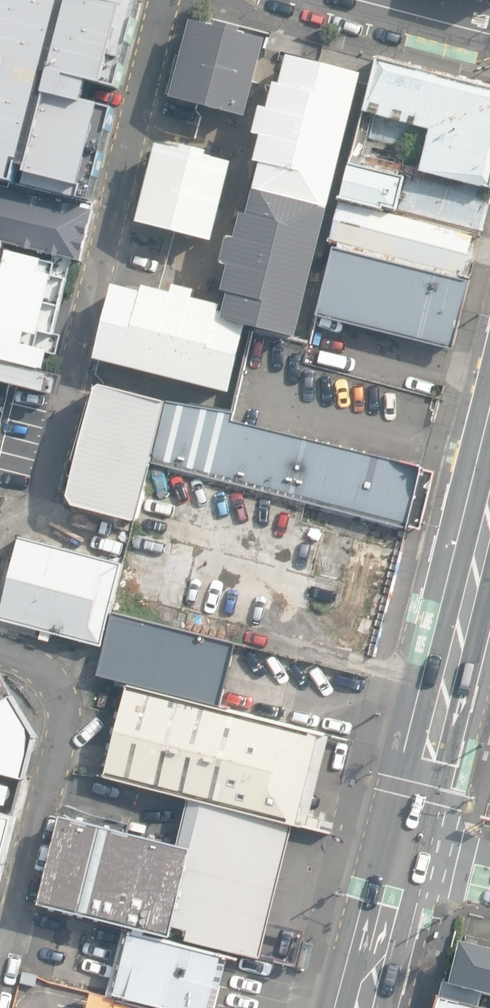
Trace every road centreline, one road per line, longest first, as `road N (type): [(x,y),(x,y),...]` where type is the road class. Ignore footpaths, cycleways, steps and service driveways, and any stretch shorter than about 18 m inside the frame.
road 1 (secondary): [(489,487),(396,850)]
road 2 (residential): [(0,650),(47,675),(66,726),(0,977)]
road 3 (secondary): [(396,850),(359,1007)]
road 4 (residential): [(489,34),(359,0)]

